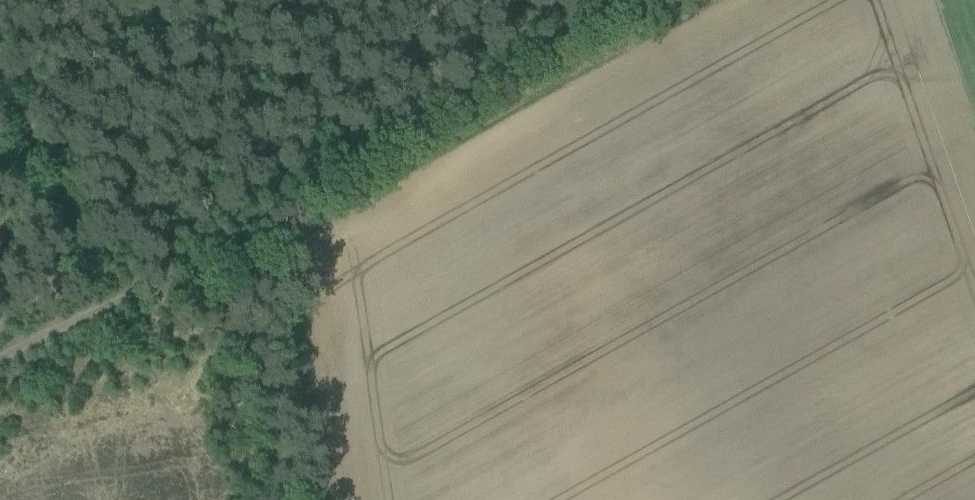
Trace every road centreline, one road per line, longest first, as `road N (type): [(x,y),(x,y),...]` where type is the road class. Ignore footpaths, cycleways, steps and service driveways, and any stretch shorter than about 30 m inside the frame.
road 1 (track): [(0,360),(87,318),(608,0)]

